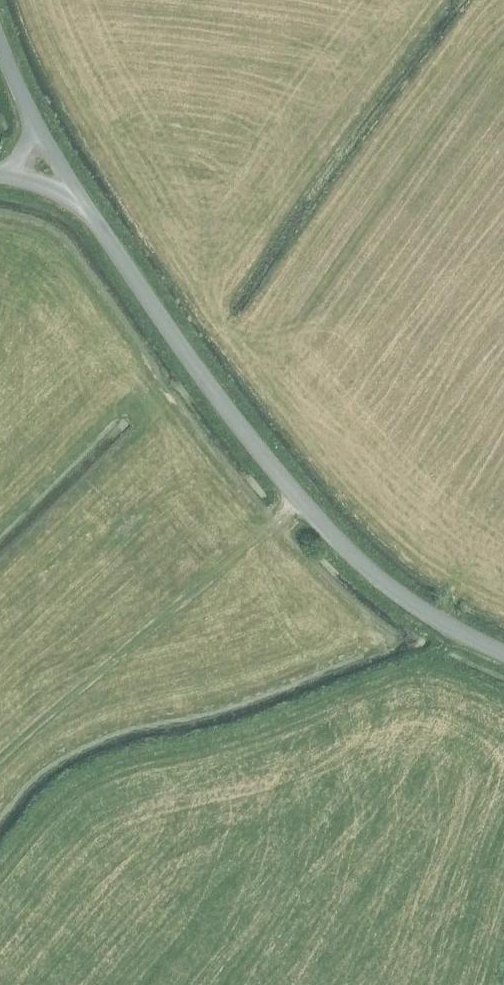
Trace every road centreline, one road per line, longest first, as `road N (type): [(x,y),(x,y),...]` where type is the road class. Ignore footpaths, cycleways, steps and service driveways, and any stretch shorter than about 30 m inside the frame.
road 1 (unclassified): [(503,655),(435,623),(349,560),(259,455),(87,214)]

